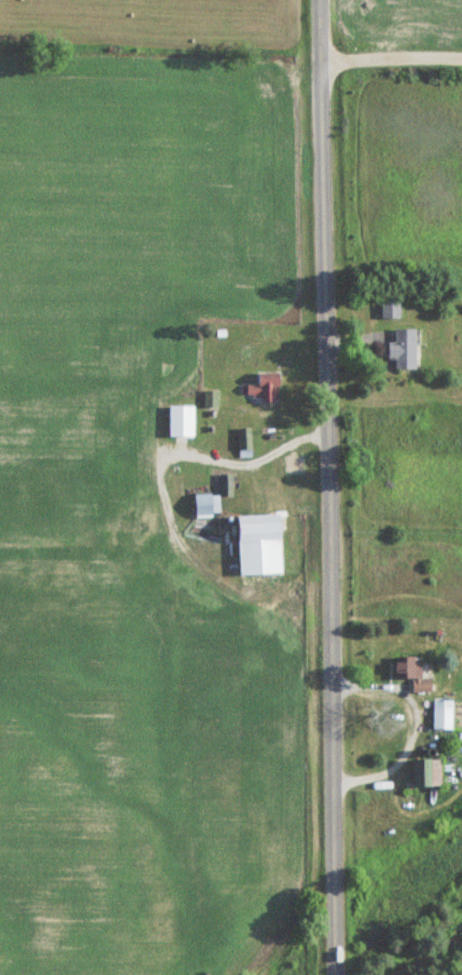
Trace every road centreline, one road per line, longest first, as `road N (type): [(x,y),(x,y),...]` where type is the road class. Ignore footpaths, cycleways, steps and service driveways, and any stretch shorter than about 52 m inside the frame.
road 1 (residential): [(335,974),(318,0)]
road 2 (residential): [(319,63),(461,66)]

